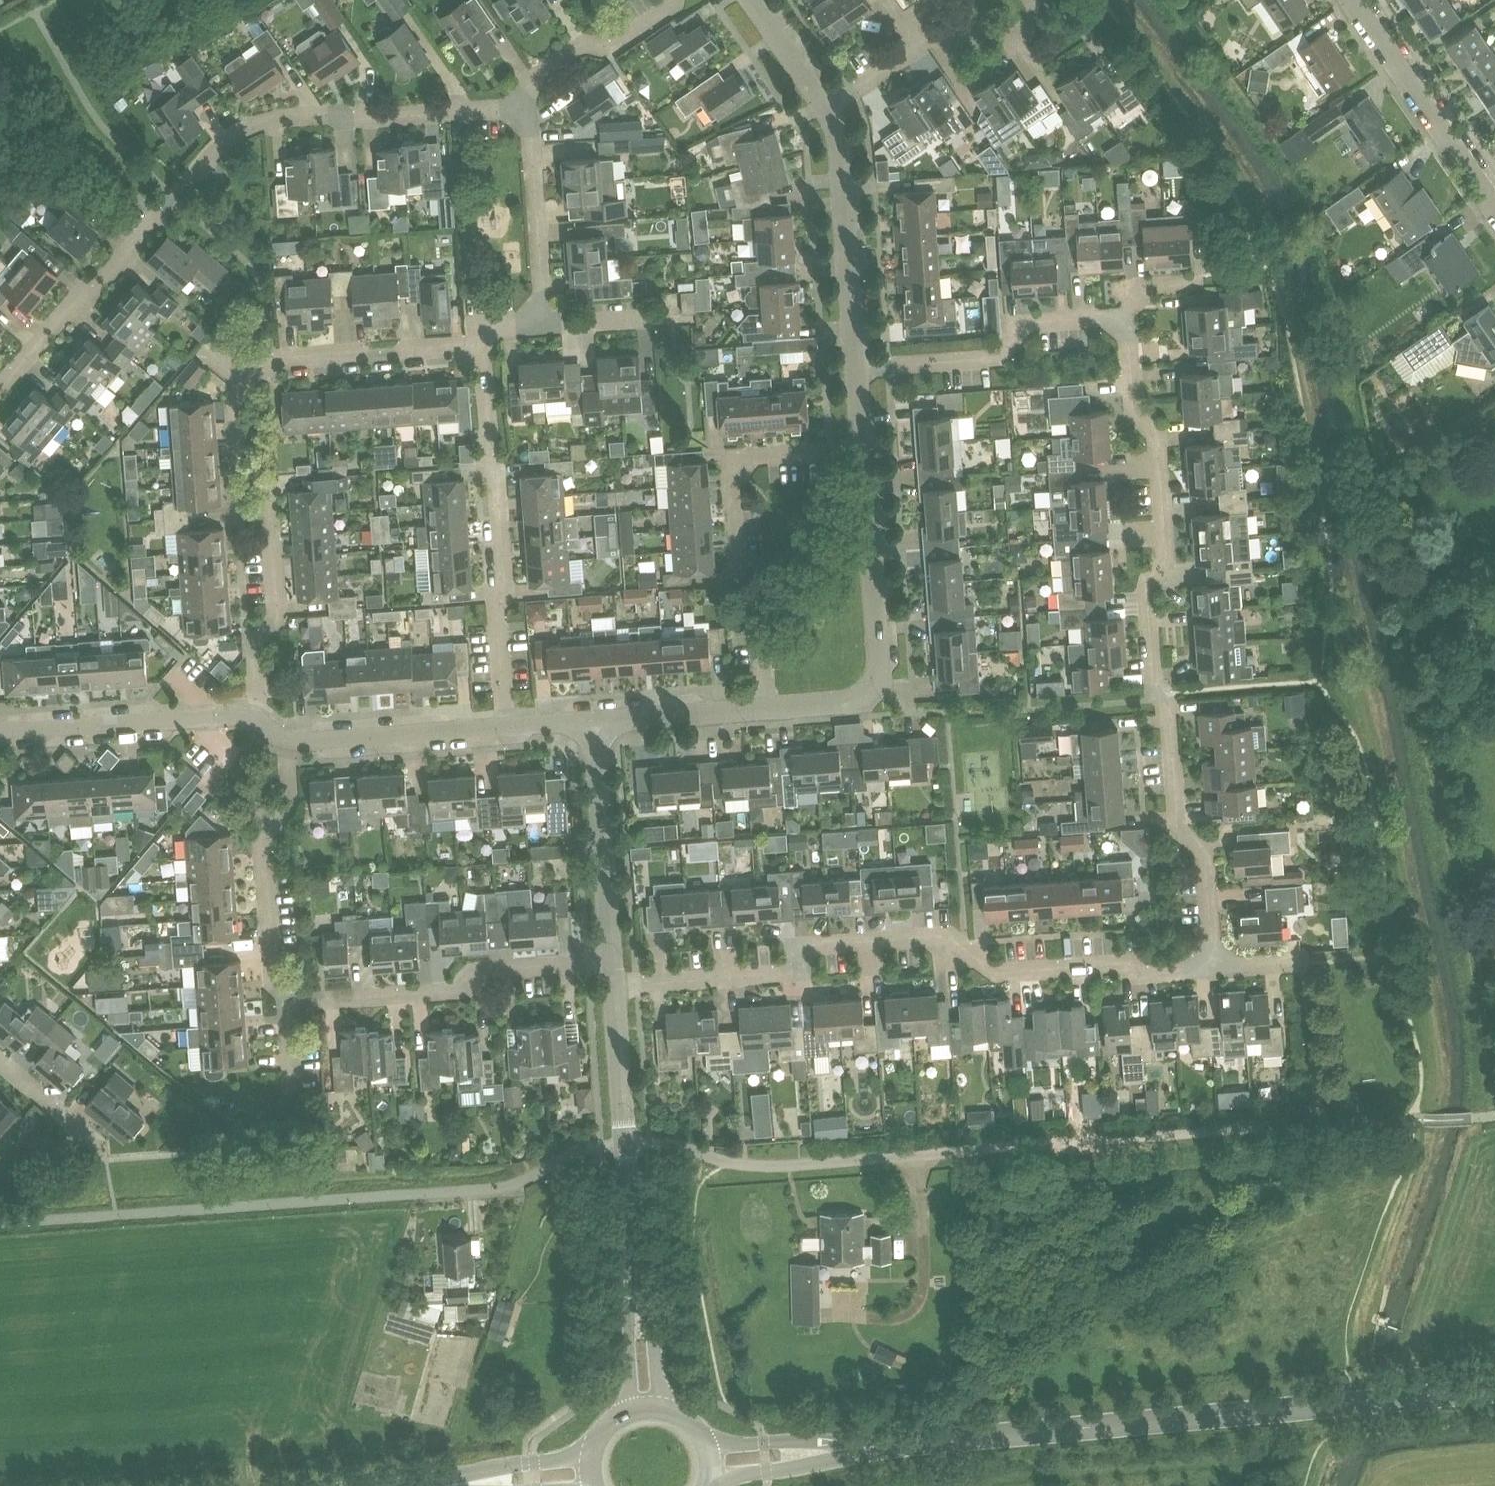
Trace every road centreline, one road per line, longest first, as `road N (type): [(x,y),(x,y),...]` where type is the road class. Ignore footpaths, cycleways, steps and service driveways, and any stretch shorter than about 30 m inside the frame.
road 1 (residential): [(625,1145),(676,1143),(725,1162),(775,1166),(1494,1115)]
road 2 (residential): [(1199,956),(1211,941),(1204,853),(1178,830),(1168,708),(1153,691),(1144,583),(1165,559),(1155,432),(1132,412),(1127,340),(1115,328)]
road 3 (residential): [(0,387),(165,212),(185,179),(248,127),(328,113),(354,118),(529,108)]
road 4 (residential): [(0,1224),(493,1188),(579,1150),(625,1145)]
road 5 (secondary): [(865,1448),(1494,1390)]
road 6 (residential): [(612,986),(782,974),(805,946),(946,935),(994,973),(1131,963),(1145,973),(1186,971),(1199,956)]
road 7 (residential): [(254,718),(254,647),(276,618),(267,483),(240,458),(235,397),(267,359),(483,343)]
road 8 (residential): [(505,725),(496,607),(505,590),(483,343)]
road 9 (residential): [(767,708),(758,599),(737,581),(731,486),(758,455),(863,448)]
road 10 (residential): [(767,708),(849,702),(874,680),(863,448)]
road 11 (residential): [(299,1003),(453,990),(475,970),(610,961)]
road 12 (residential): [(287,739),(290,808),(264,841),(274,982),(299,1003)]
road 13 (residential): [(1115,328),(1102,317),(1028,322),(997,357),(857,367)]
road 14 (residential): [(857,367),(838,148),(826,108)]
road 15 (residential): [(0,732),(254,718)]
road 16 (residential): [(1351,0),(1494,209)]
road 17 (residential): [(610,961),(594,719)]
road 18 (residential): [(287,739),(505,725)]
road 19 (residential): [(545,323),(529,108)]
road 20 (residential): [(529,108),(537,76),(583,43),(610,49),(675,0)]
road 21 (secondary): [(597,1439),(565,1459),(428,1485)]
road 22 (residential): [(594,719),(767,708)]
road 23 (secondary): [(865,1448),(736,1445),(699,1432)]
road 24 (residential): [(625,1145),(612,986)]
road 25 (secondary): [(711,1485),(865,1448)]
road 26 (residential): [(676,1412),(659,1388),(636,1273)]
road 27 (residential): [(636,1273),(631,1392),(618,1416)]
road 28 (residential): [(826,108),(752,0)]
road 29 (residential): [(636,1273),(625,1145)]
road 30 (residential): [(545,323),(672,315)]
road 31 (residential): [(94,1142),(0,1060)]

